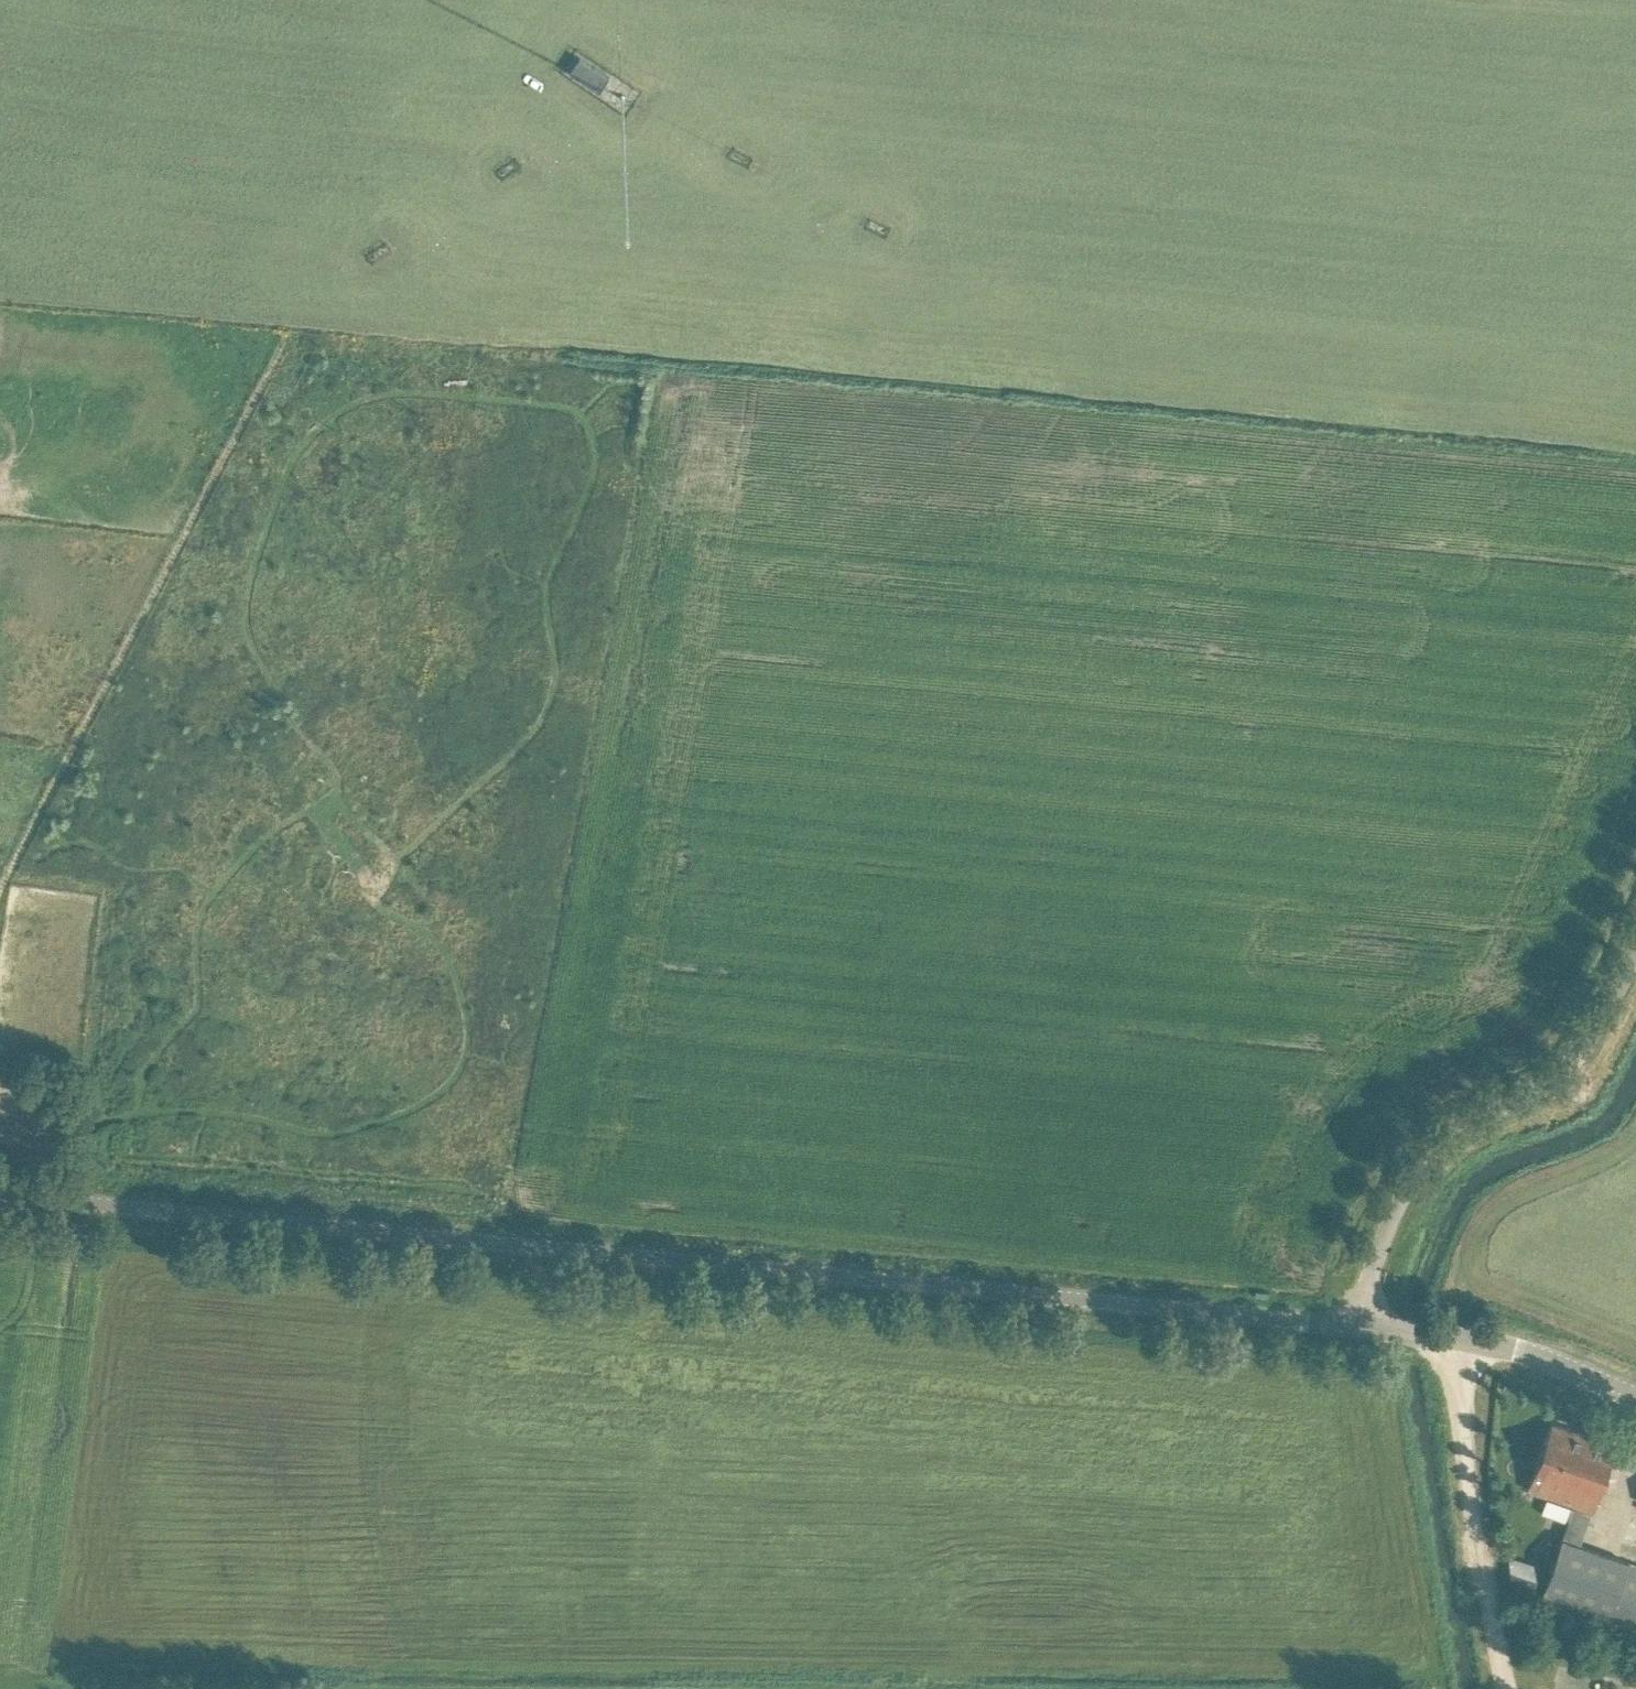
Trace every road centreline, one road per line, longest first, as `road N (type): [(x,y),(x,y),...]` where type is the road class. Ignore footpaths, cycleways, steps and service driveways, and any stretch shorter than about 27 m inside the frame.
road 1 (unclassified): [(1363,1326),(0,1198)]
road 2 (unclassified): [(1363,1326),(1388,1218),(1431,1150),(1471,1111),(1563,1082),(1590,1053),(1635,965)]
road 3 (track): [(1443,1335),(1506,1688)]
road 4 (unclassified): [(1635,1384),(1587,1363),(1363,1326)]

